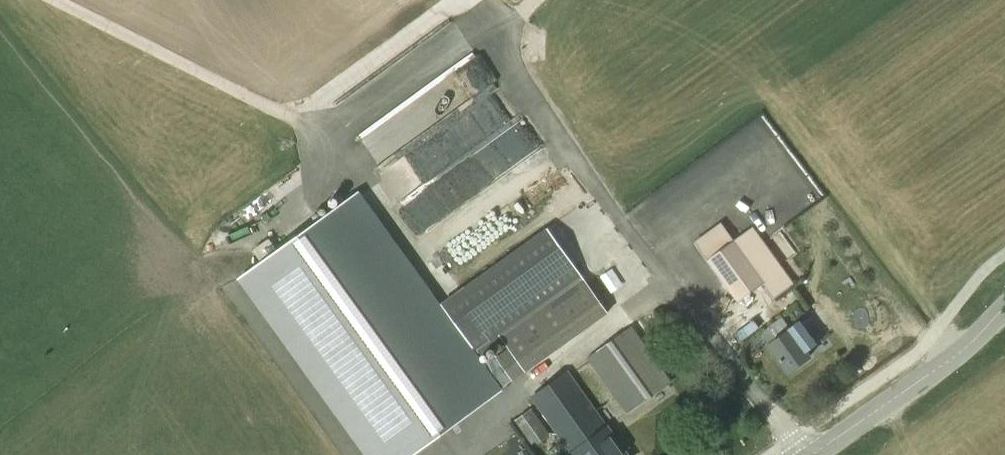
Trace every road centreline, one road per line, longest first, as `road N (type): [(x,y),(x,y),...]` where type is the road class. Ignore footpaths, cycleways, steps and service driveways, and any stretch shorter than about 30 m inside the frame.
road 1 (track): [(443,292),(324,133),(58,0)]
road 2 (track): [(668,283),(517,73),(512,37),(536,0)]
road 3 (track): [(294,116),(461,2),(496,34),(512,37)]
road 4 (tertiary): [(809,454),(940,370),(1004,307)]
road 5 (unclassified): [(805,454),(668,283)]

